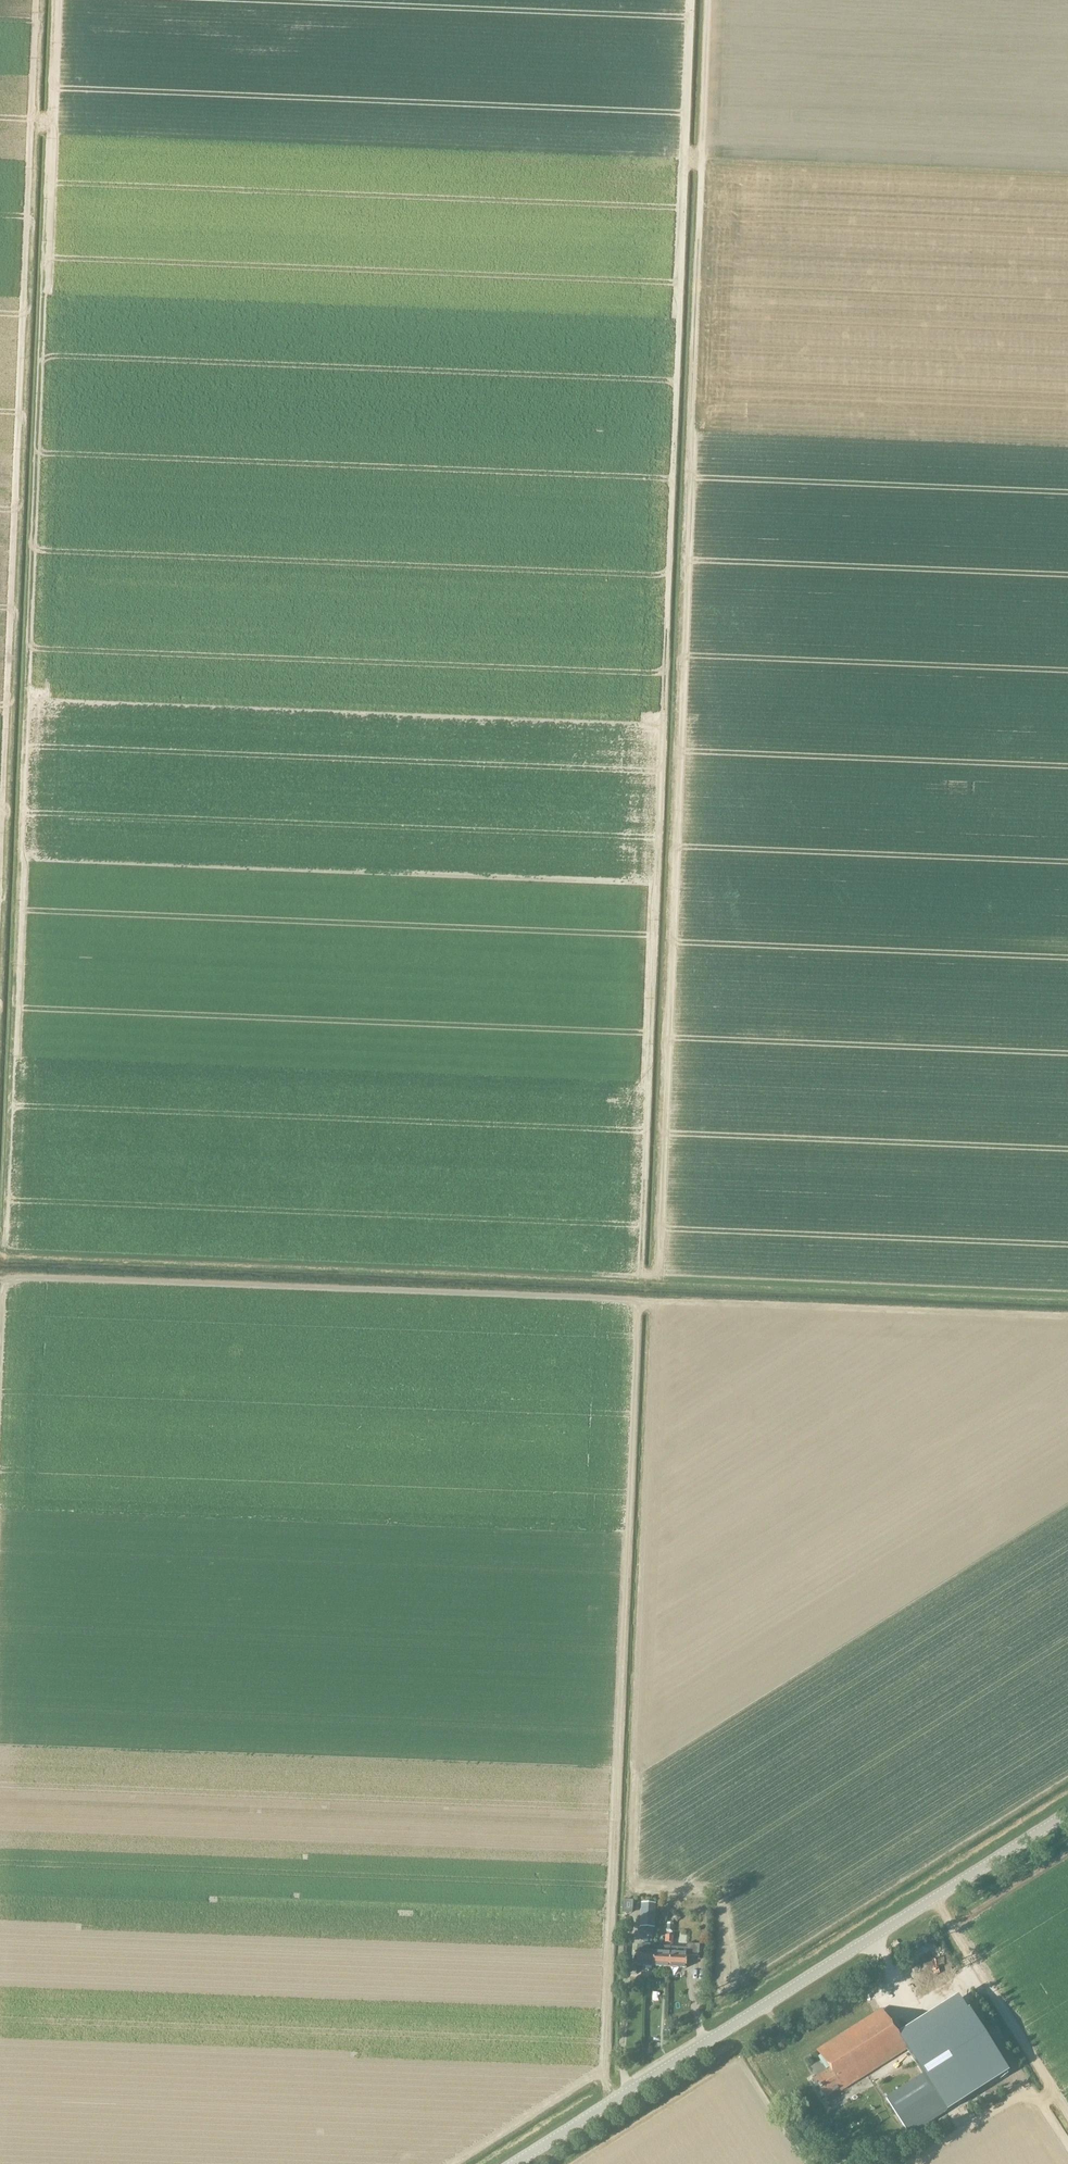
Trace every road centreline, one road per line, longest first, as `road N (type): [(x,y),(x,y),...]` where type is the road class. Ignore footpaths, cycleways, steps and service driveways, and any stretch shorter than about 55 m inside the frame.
road 1 (unclassified): [(514,2163),(1067,1814)]

